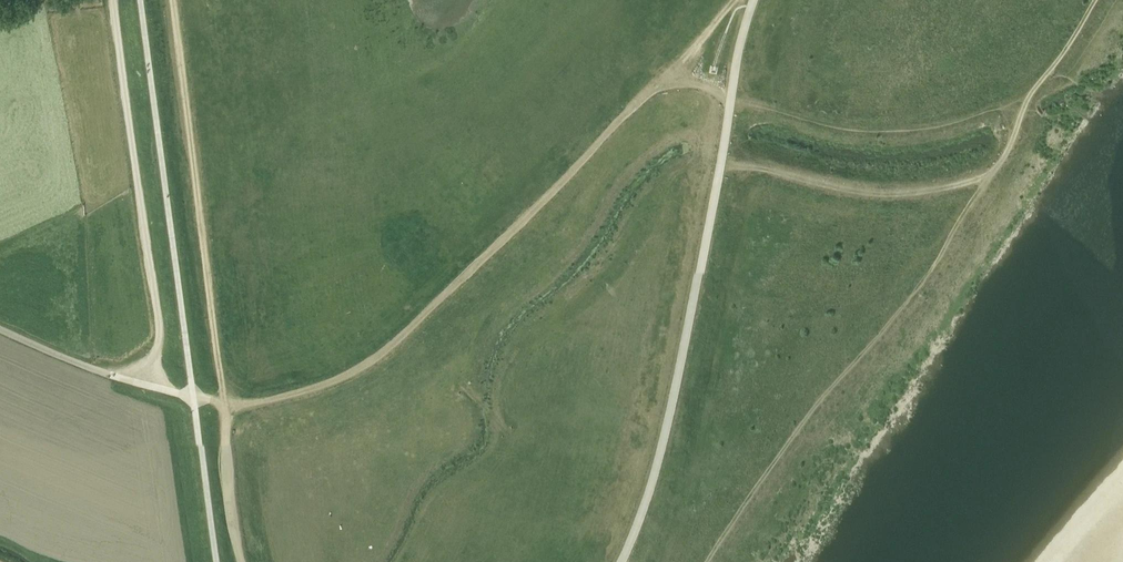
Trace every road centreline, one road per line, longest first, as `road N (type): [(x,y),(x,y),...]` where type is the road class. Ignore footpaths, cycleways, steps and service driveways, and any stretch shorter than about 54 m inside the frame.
road 1 (track): [(708,561),(813,411),(903,309),(993,174),(1037,85),(964,120),(899,132),(796,121),(730,95)]
road 2 (track): [(666,76),(381,353),(275,396),(209,394)]
road 3 (track): [(172,0),(239,561)]
road 4 (track): [(142,379),(160,330),(114,0)]
road 5 (track): [(993,174),(894,191),(720,159)]

